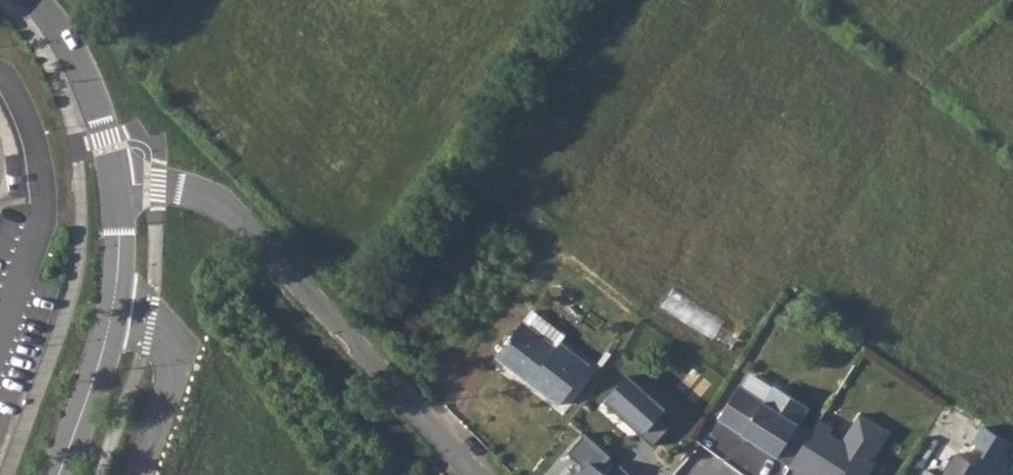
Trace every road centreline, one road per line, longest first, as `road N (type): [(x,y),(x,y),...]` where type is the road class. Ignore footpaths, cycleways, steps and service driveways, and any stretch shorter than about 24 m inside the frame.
road 1 (residential): [(478,474),(248,226),(217,202),(155,183),(119,185)]
road 2 (unclassified): [(119,185),(118,291),(61,474)]
road 3 (residential): [(119,185),(81,64),(35,0)]

